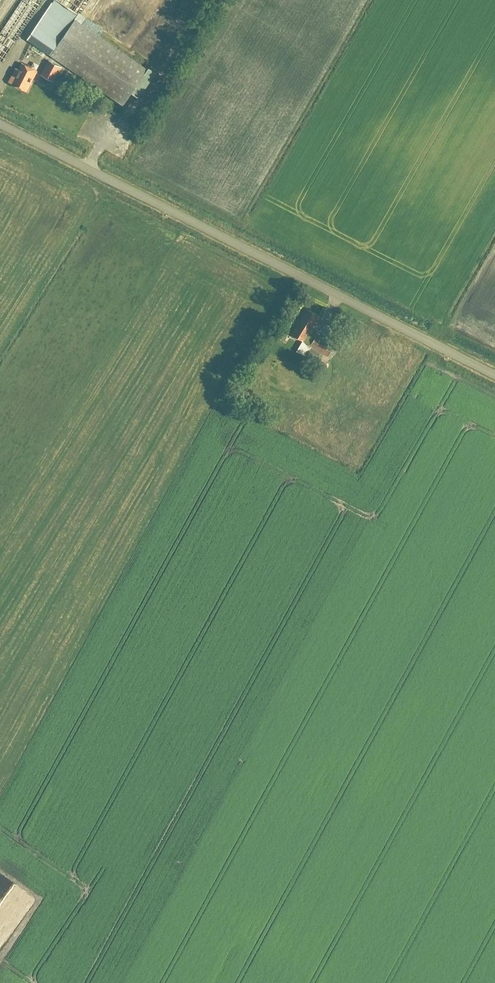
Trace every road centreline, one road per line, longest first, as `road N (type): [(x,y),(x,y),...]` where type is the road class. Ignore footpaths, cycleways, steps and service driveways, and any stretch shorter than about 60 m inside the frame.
road 1 (unclassified): [(494,366),(0,118)]

